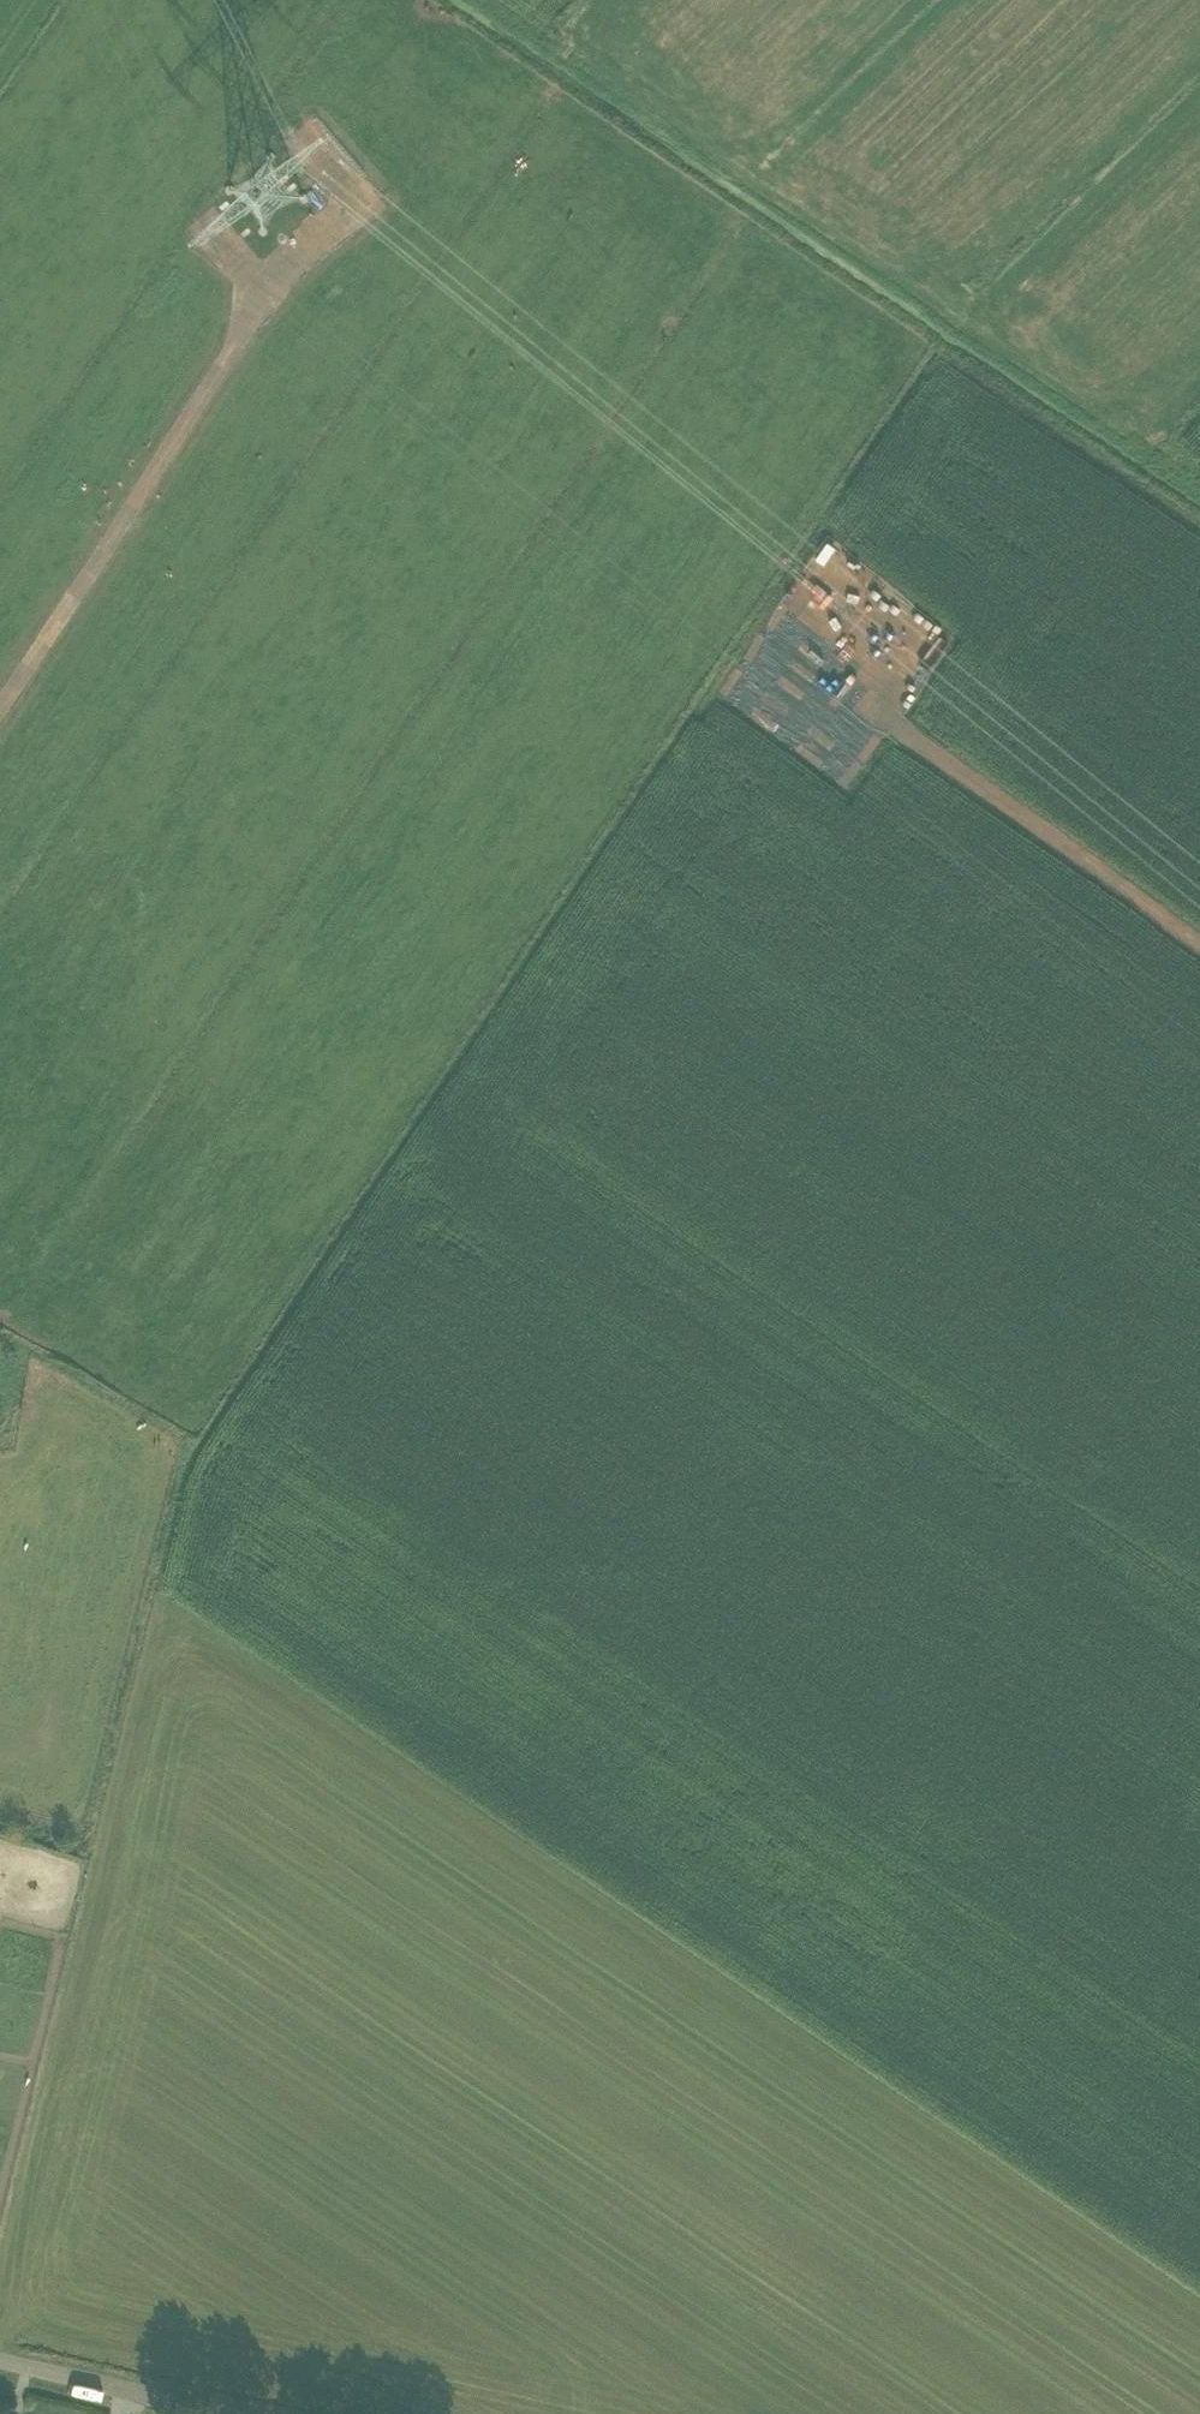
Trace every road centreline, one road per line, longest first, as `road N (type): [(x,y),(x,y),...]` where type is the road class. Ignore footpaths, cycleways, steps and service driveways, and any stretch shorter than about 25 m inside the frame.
road 1 (unclassified): [(218,2413),(0,2360)]

